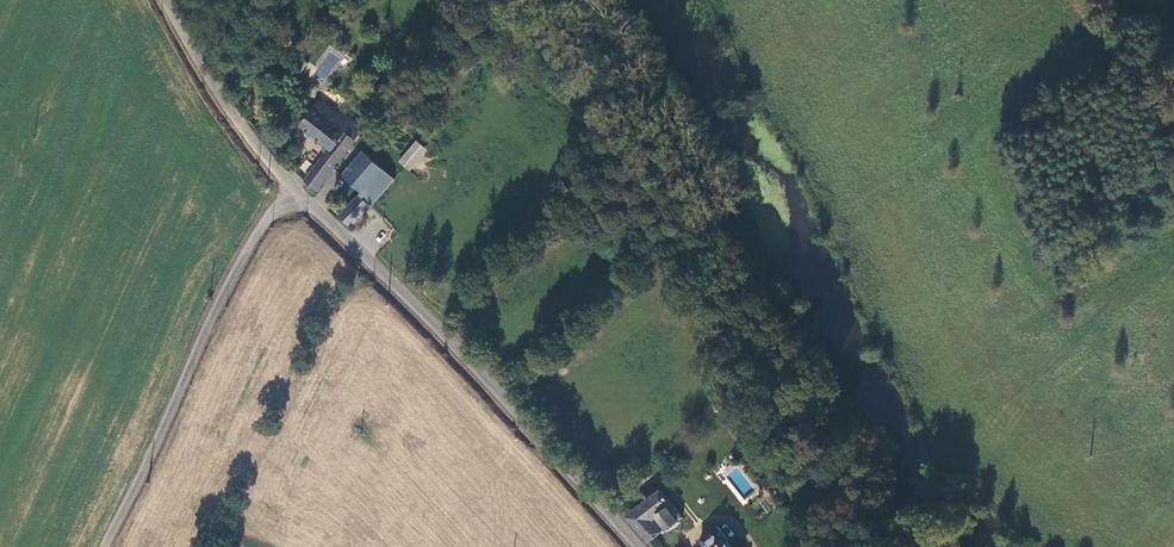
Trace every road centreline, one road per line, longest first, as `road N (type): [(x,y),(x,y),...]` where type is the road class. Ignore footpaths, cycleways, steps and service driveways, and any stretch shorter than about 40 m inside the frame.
road 1 (unclassified): [(641,546),(296,189)]
road 2 (unclassified): [(296,189),(239,263),(105,546)]
road 3 (unclassified): [(296,189),(232,113),(164,0)]

